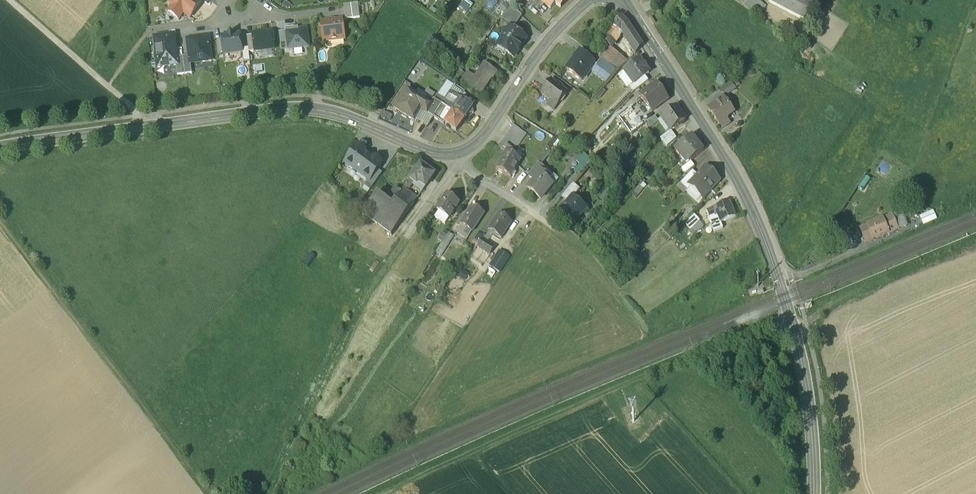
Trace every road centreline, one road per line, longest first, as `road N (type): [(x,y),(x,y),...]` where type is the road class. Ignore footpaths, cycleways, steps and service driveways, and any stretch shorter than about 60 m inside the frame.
road 1 (secondary): [(0,147),(307,108),(441,154),(457,152)]
road 2 (track): [(793,325),(630,385),(393,493)]
road 3 (secondary): [(623,0),(723,151),(793,325)]
road 4 (track): [(0,222),(210,493)]
road 5 (track): [(270,493),(318,381),(405,237)]
road 6 (secondary): [(457,152),(479,138),(550,35),(587,0)]
road 7 (track): [(797,340),(866,297),(975,259)]
road 8 (track): [(147,126),(8,0)]
road 9 (secondary): [(818,493),(793,325)]
road 10 (residential): [(567,236),(459,163)]

